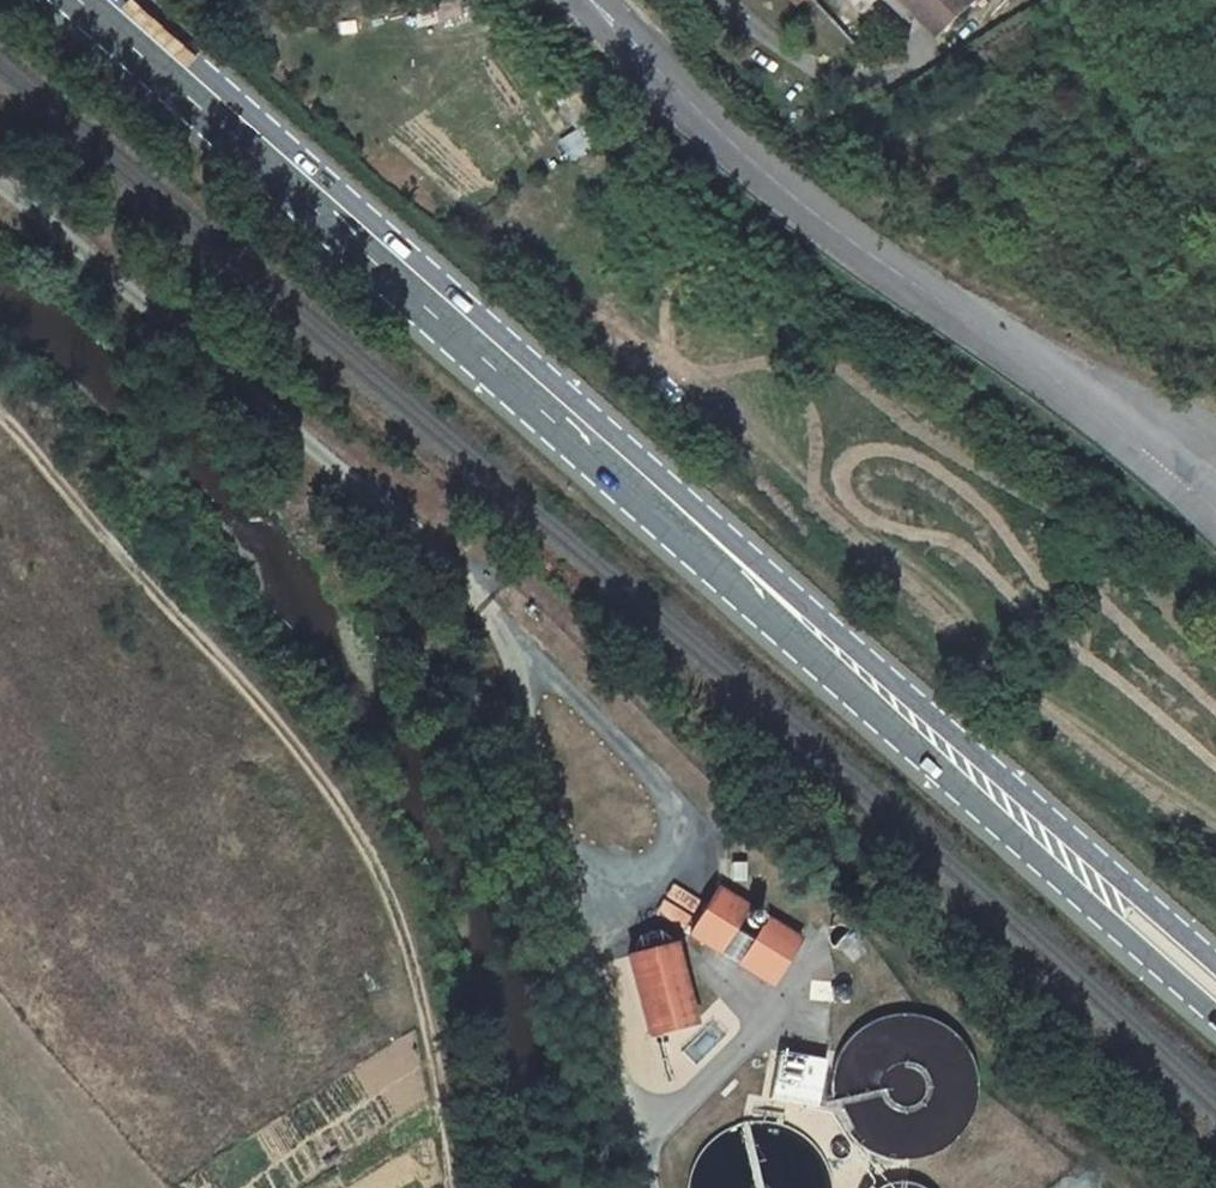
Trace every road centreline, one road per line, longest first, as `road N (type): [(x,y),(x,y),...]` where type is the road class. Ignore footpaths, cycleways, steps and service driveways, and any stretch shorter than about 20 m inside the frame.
road 1 (primary): [(88,0),(1215,1000)]
road 2 (track): [(456,1187),(421,993),(396,909),(352,822),(265,709),(0,411)]
road 3 (residential): [(1215,510),(1073,388),(779,183),(590,0)]
road 4 (unclassified): [(0,184),(428,543),(516,635)]
road 5 (unclassified): [(591,928),(606,939),(663,929),(697,896),(700,848),(683,810),(516,635)]
road 6 (unclassified): [(516,635),(548,858),(574,916),(591,928)]
road 7 (unclassified): [(591,928),(589,966),(637,1187)]

